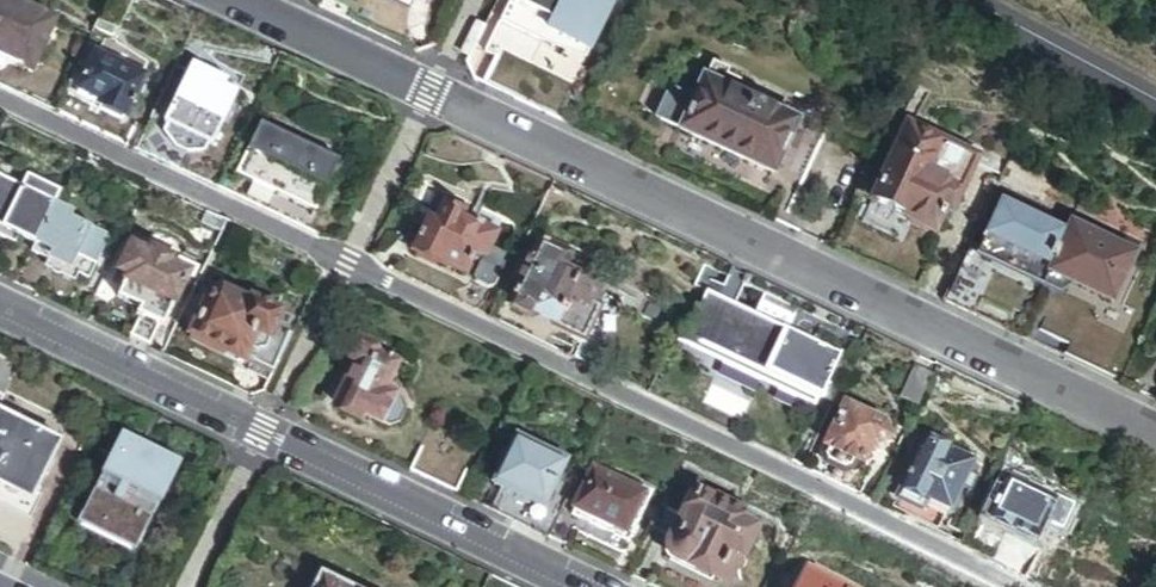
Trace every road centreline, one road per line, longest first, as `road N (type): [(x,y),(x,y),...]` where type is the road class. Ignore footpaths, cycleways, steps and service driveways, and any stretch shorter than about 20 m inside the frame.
road 1 (residential): [(1027,586),(0,100)]
road 2 (residential): [(236,0),(1155,433)]
road 3 (residential): [(582,586),(0,310)]
road 4 (residential): [(953,0),(1155,109)]

